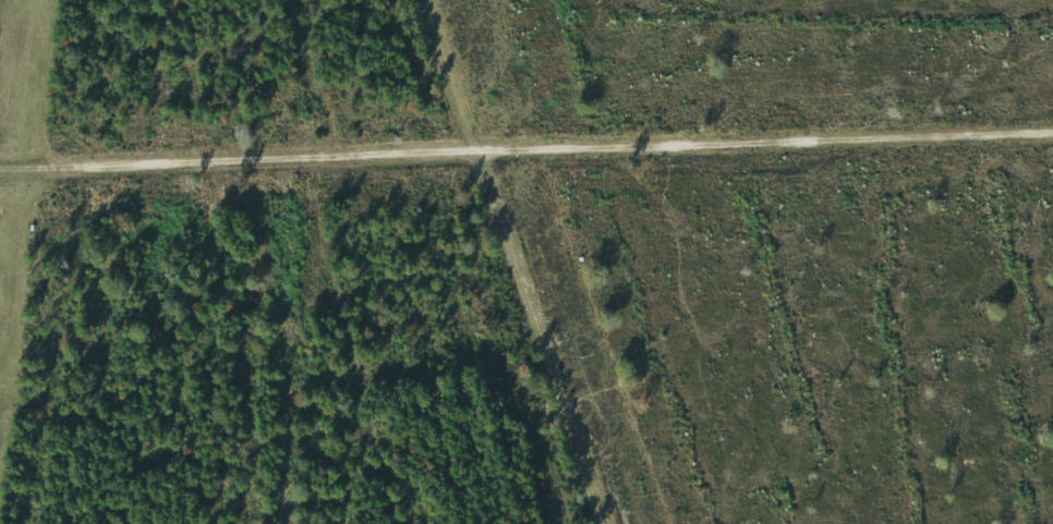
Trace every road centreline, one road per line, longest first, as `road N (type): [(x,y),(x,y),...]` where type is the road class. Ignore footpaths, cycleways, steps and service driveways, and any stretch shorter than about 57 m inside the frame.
road 1 (residential): [(1052,127),(493,139)]
road 2 (residential): [(493,139),(0,154)]
road 3 (track): [(583,523),(471,232),(460,174),(493,139)]

